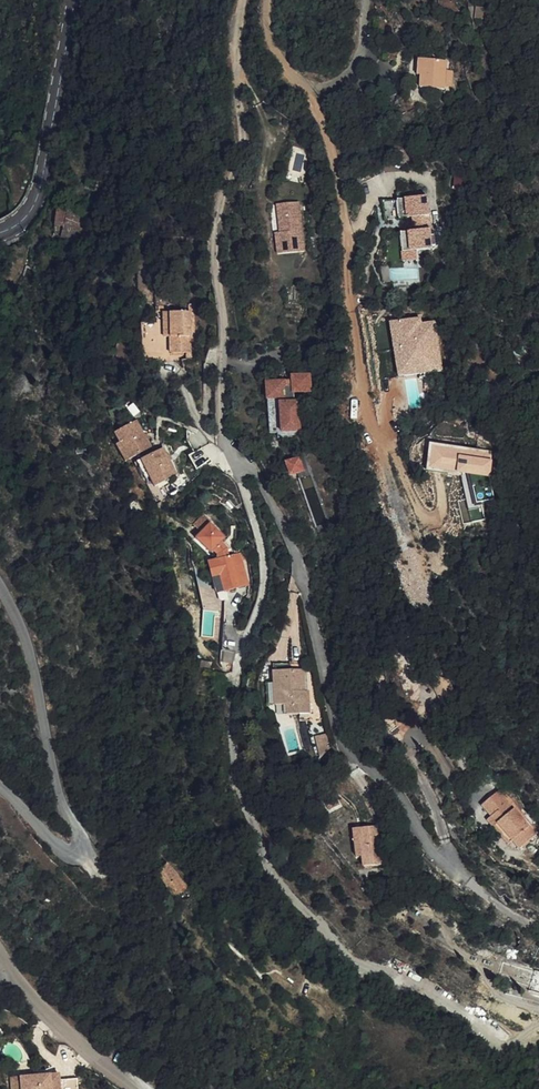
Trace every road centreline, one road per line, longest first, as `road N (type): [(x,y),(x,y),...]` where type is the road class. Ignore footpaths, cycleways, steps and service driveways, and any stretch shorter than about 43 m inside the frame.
road 1 (residential): [(0,783),(58,846),(80,848),(30,653),(0,583)]
road 2 (tertiary): [(75,0),(39,197),(30,216),(0,234)]
road 3 (unclassified): [(368,0),(356,71),(333,87),(311,89),(287,72),(266,0)]
road 4 (residential): [(140,1088),(46,1013),(0,958)]

